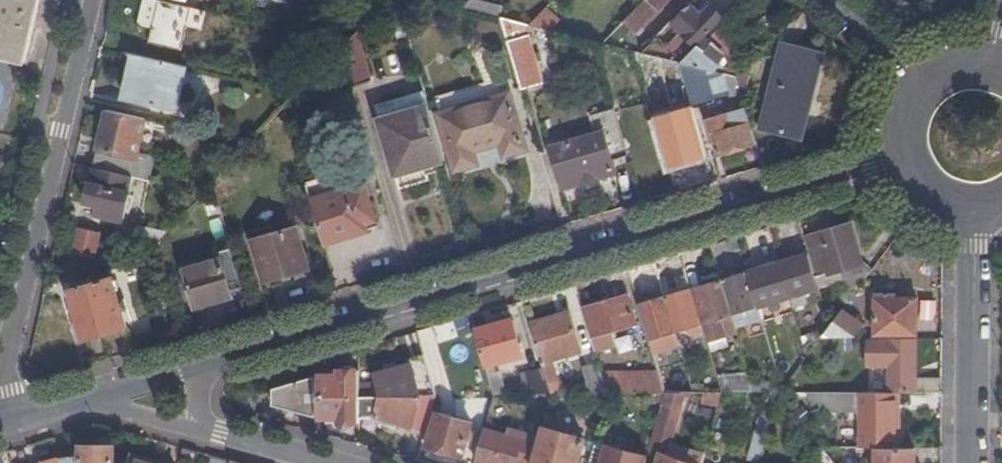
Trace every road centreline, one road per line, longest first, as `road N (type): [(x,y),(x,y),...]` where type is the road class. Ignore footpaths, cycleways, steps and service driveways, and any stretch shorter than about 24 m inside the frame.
road 1 (residential): [(218,365),(886,163)]
road 2 (residential): [(0,404),(86,0)]
road 3 (residential): [(971,223),(971,462)]
road 4 (residential): [(86,400),(222,437)]
road 5 (residential): [(86,400),(218,365)]

